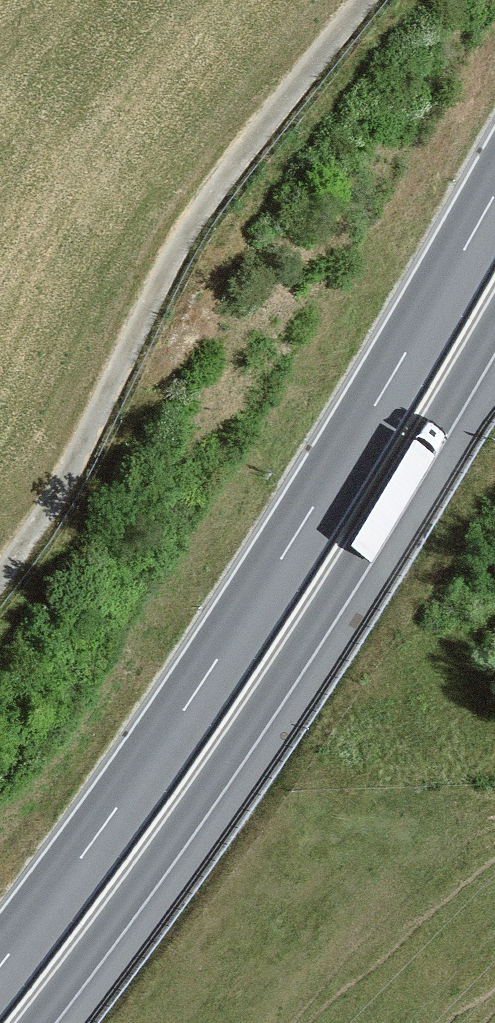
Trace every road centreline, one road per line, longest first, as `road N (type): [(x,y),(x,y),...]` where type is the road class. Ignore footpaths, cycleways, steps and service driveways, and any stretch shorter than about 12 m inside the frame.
road 1 (trunk): [(494,194),(201,684),(0,965)]
road 2 (trunk): [(36,1022),(258,713),(494,324)]

